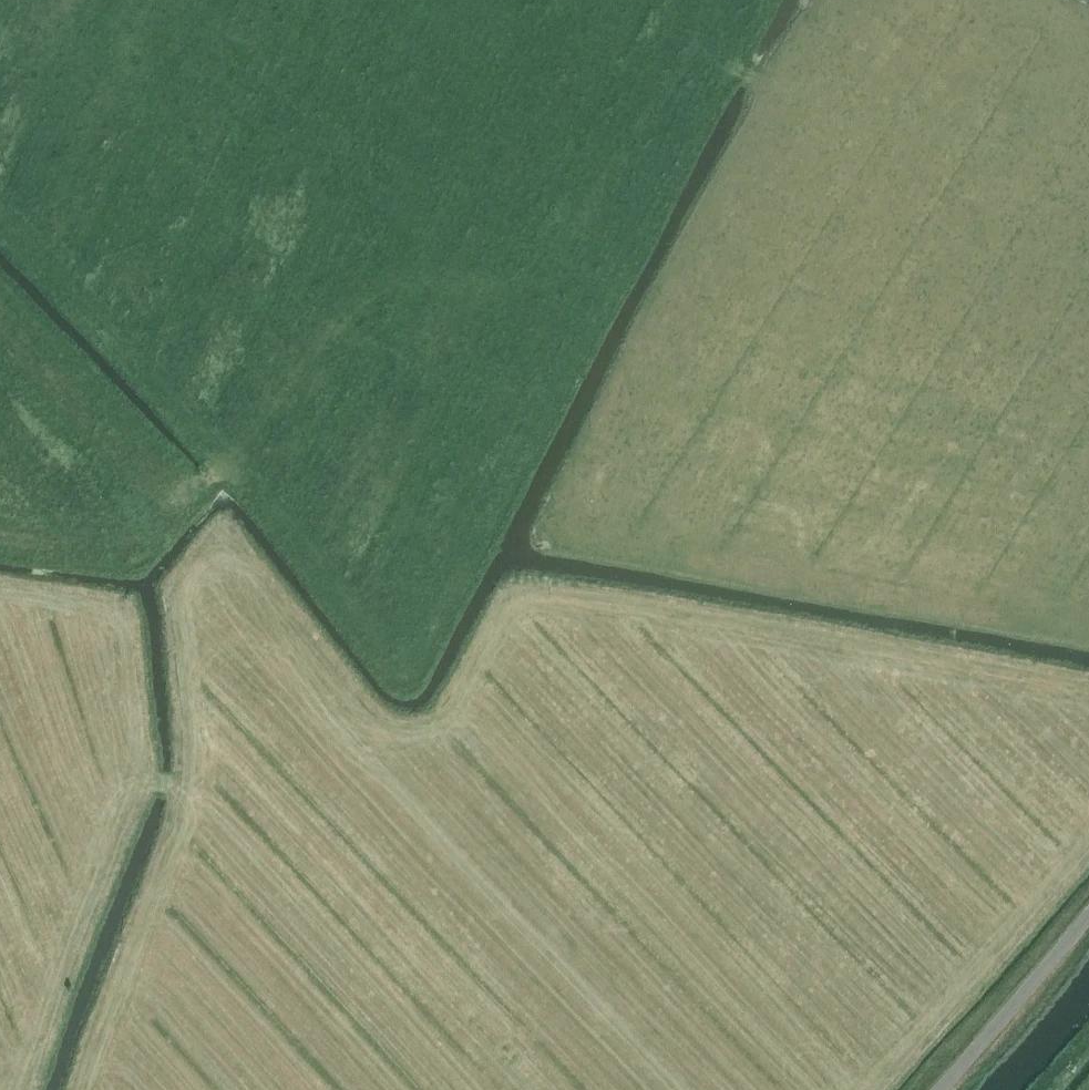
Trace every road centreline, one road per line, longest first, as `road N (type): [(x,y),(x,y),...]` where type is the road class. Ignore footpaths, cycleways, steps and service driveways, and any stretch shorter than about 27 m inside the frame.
road 1 (unclassified): [(940,1089),(1088,919)]

